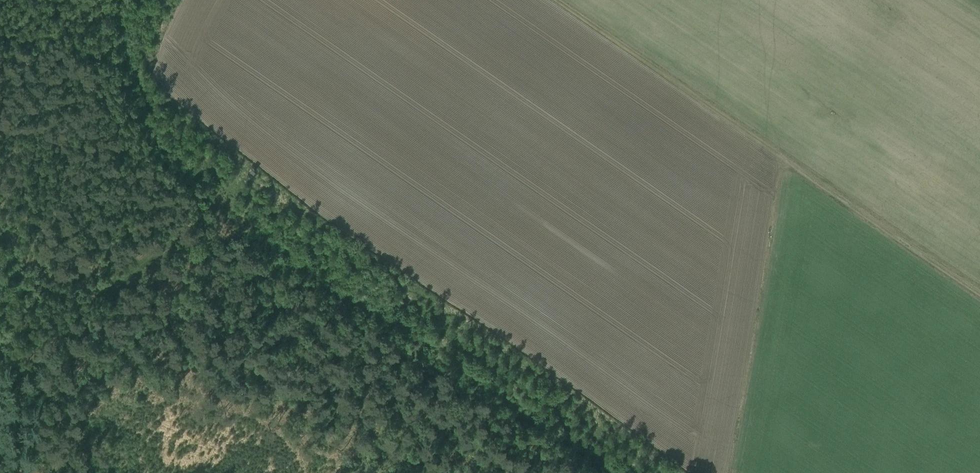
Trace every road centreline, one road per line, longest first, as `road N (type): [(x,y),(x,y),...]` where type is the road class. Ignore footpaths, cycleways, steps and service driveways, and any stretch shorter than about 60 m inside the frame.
road 1 (track): [(552,0),(979,292)]

